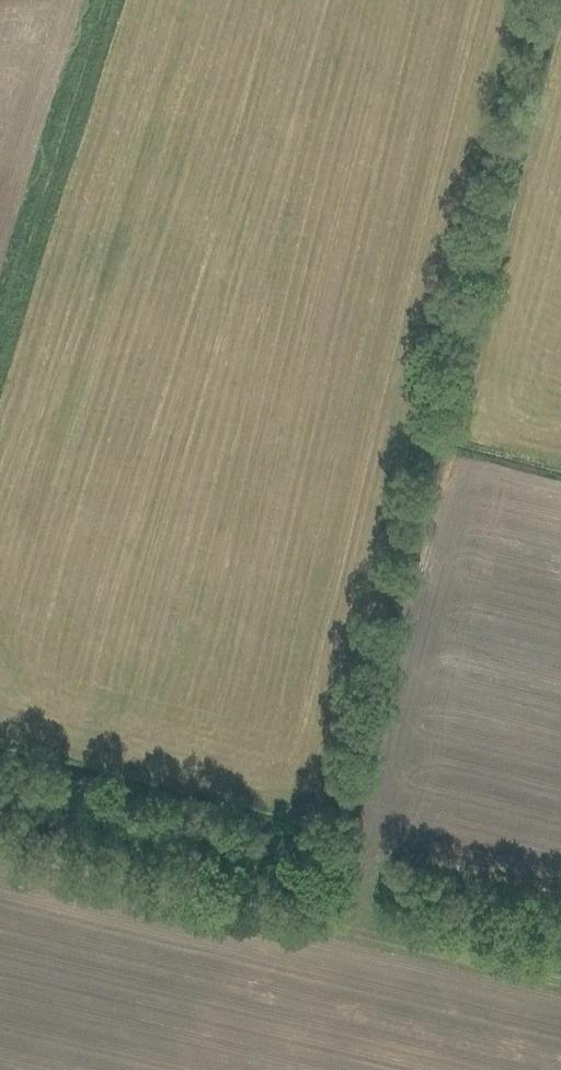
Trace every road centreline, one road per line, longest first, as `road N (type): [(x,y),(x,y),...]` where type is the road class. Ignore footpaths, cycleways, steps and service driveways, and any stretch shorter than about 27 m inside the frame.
road 1 (track): [(560,983),(0,848)]

